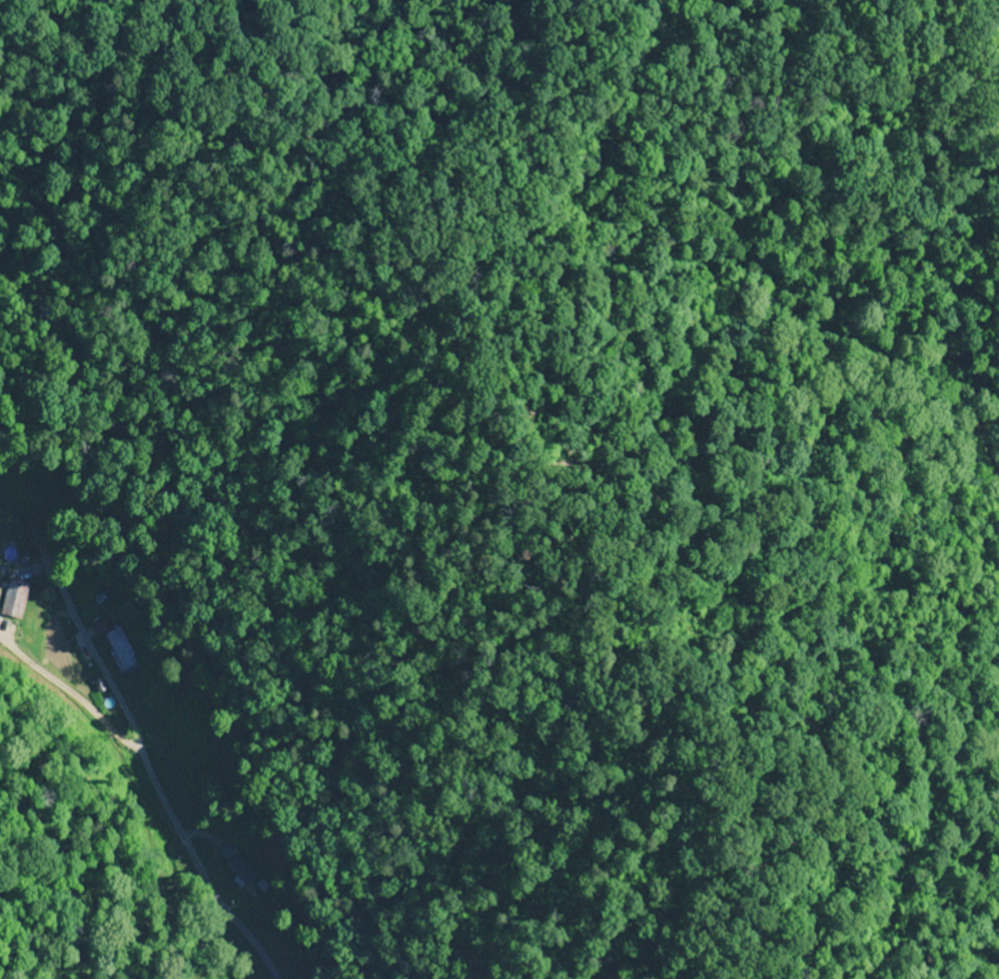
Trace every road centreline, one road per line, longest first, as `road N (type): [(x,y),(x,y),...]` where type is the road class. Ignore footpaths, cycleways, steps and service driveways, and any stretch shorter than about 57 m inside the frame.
road 1 (residential): [(280,978),(226,917),(112,695)]

